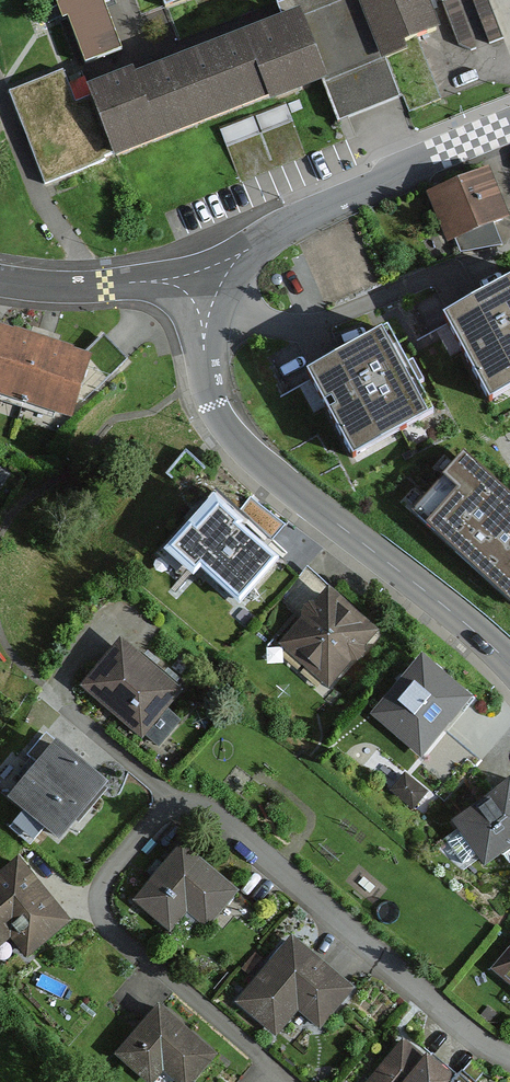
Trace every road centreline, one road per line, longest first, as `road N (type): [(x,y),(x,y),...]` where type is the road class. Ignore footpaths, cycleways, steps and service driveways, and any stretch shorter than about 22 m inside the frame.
road 1 (unclassified): [(200,271),(215,408),(261,465),(509,665)]
road 2 (residential): [(509,1060),(490,1054),(168,794)]
road 3 (residential): [(168,794),(108,876),(100,900),(106,924),(258,1056)]
road 4 (unclassified): [(509,127),(362,188),(200,271)]
road 5 (residential): [(0,281),(96,287),(200,271)]
road 6 (residential): [(168,794),(51,702)]

